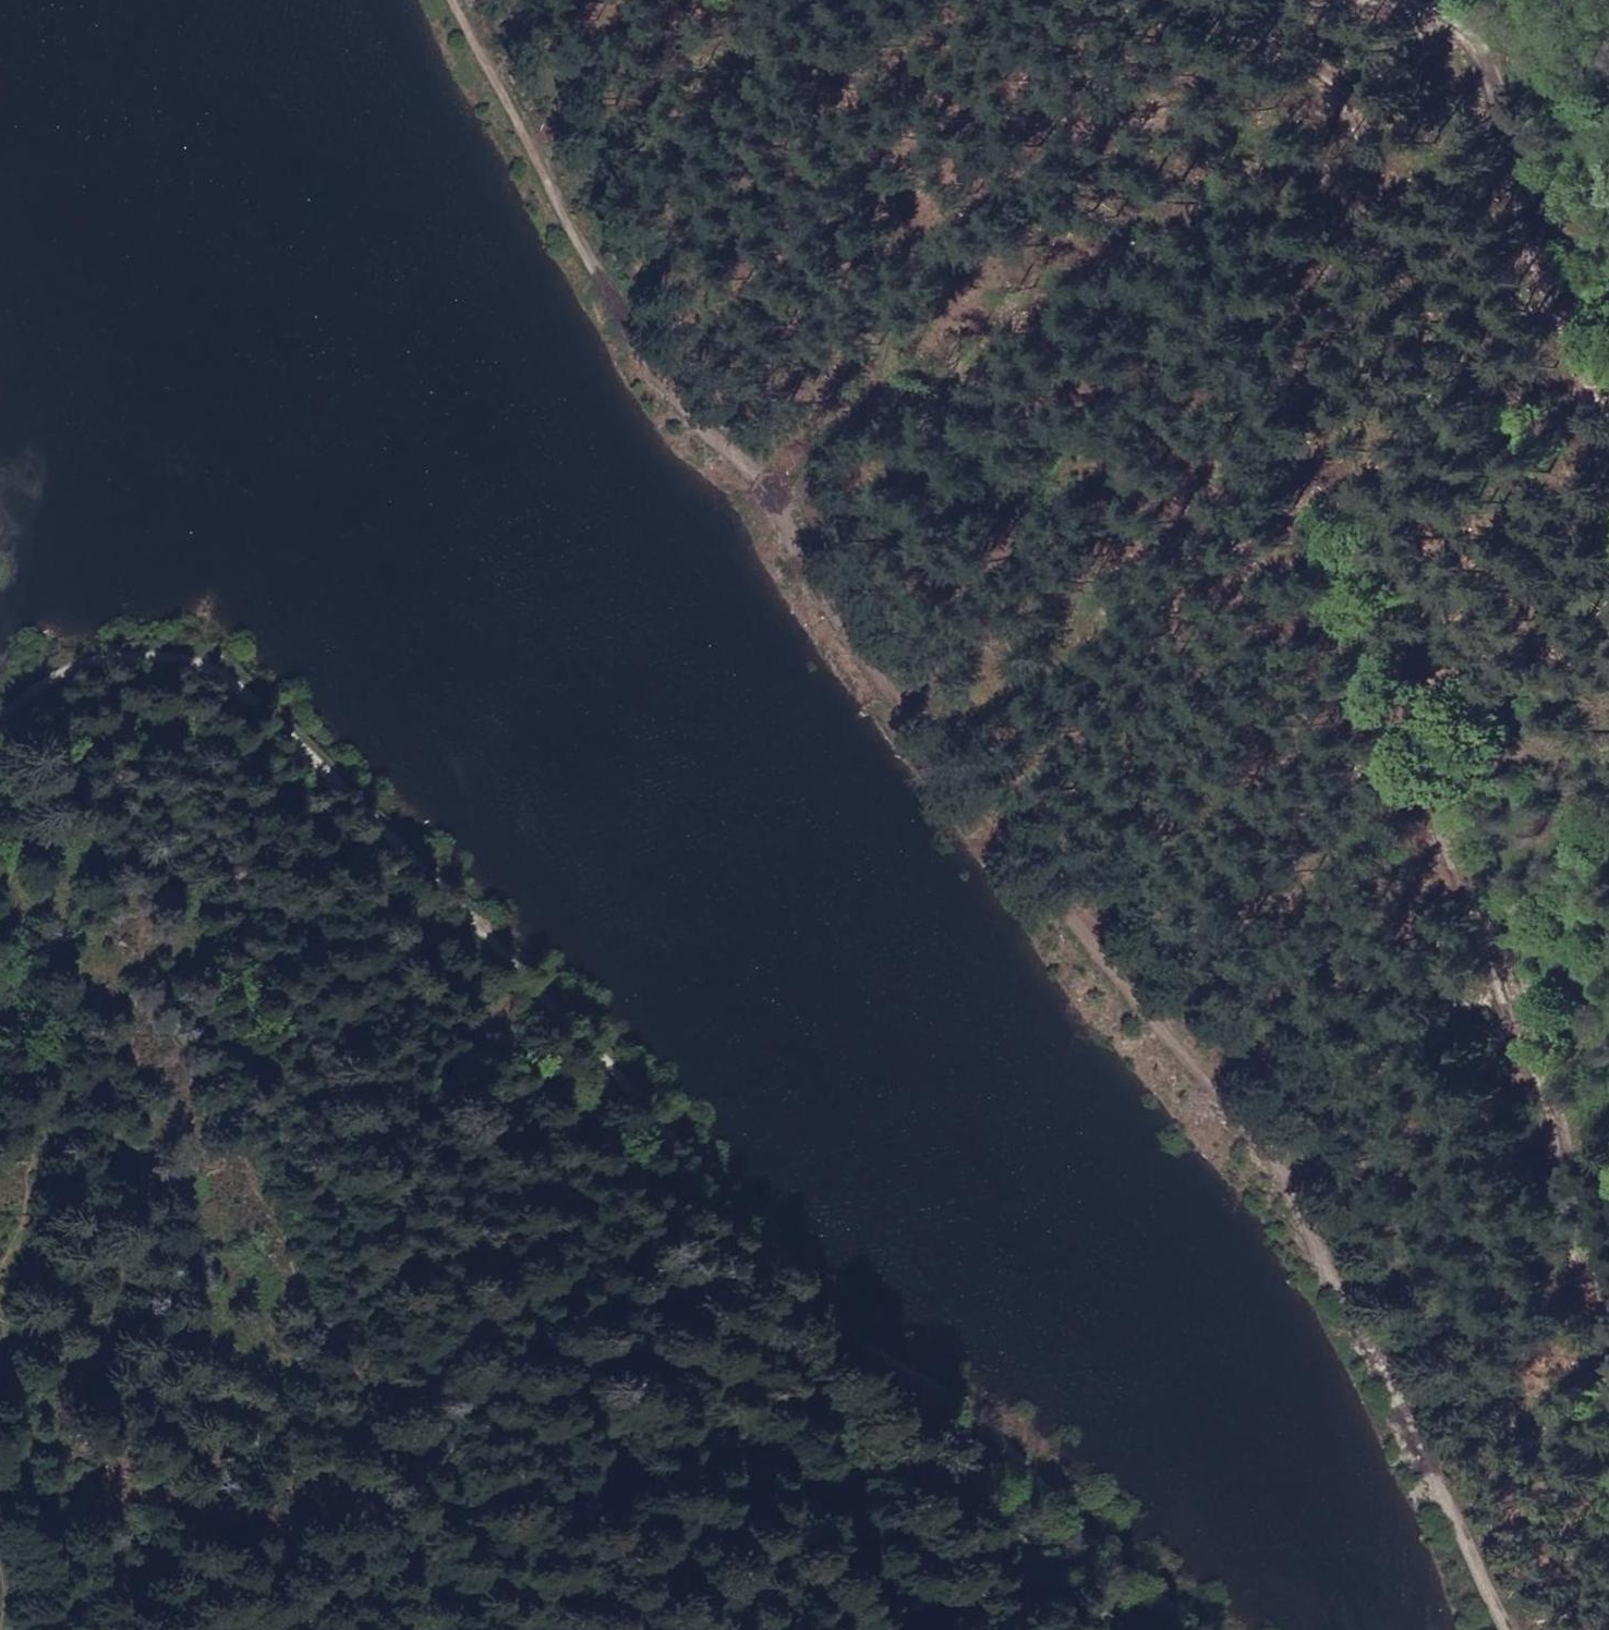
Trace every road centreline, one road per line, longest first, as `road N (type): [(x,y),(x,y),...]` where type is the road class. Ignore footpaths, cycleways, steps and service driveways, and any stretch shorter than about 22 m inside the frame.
road 1 (track): [(0,722),(31,712),(88,663),(166,652),(250,692),(363,803),(458,909),(503,979),(774,1266),(961,1393),(1198,1629)]
road 2 (track): [(1198,0),(1331,120),(1351,188),(1352,259),(1333,339),(1335,423),(1353,542),(1403,757),(1608,1377)]
road 3 (track): [(1608,370),(1566,314),(1487,88),(1454,40),(1405,0)]

